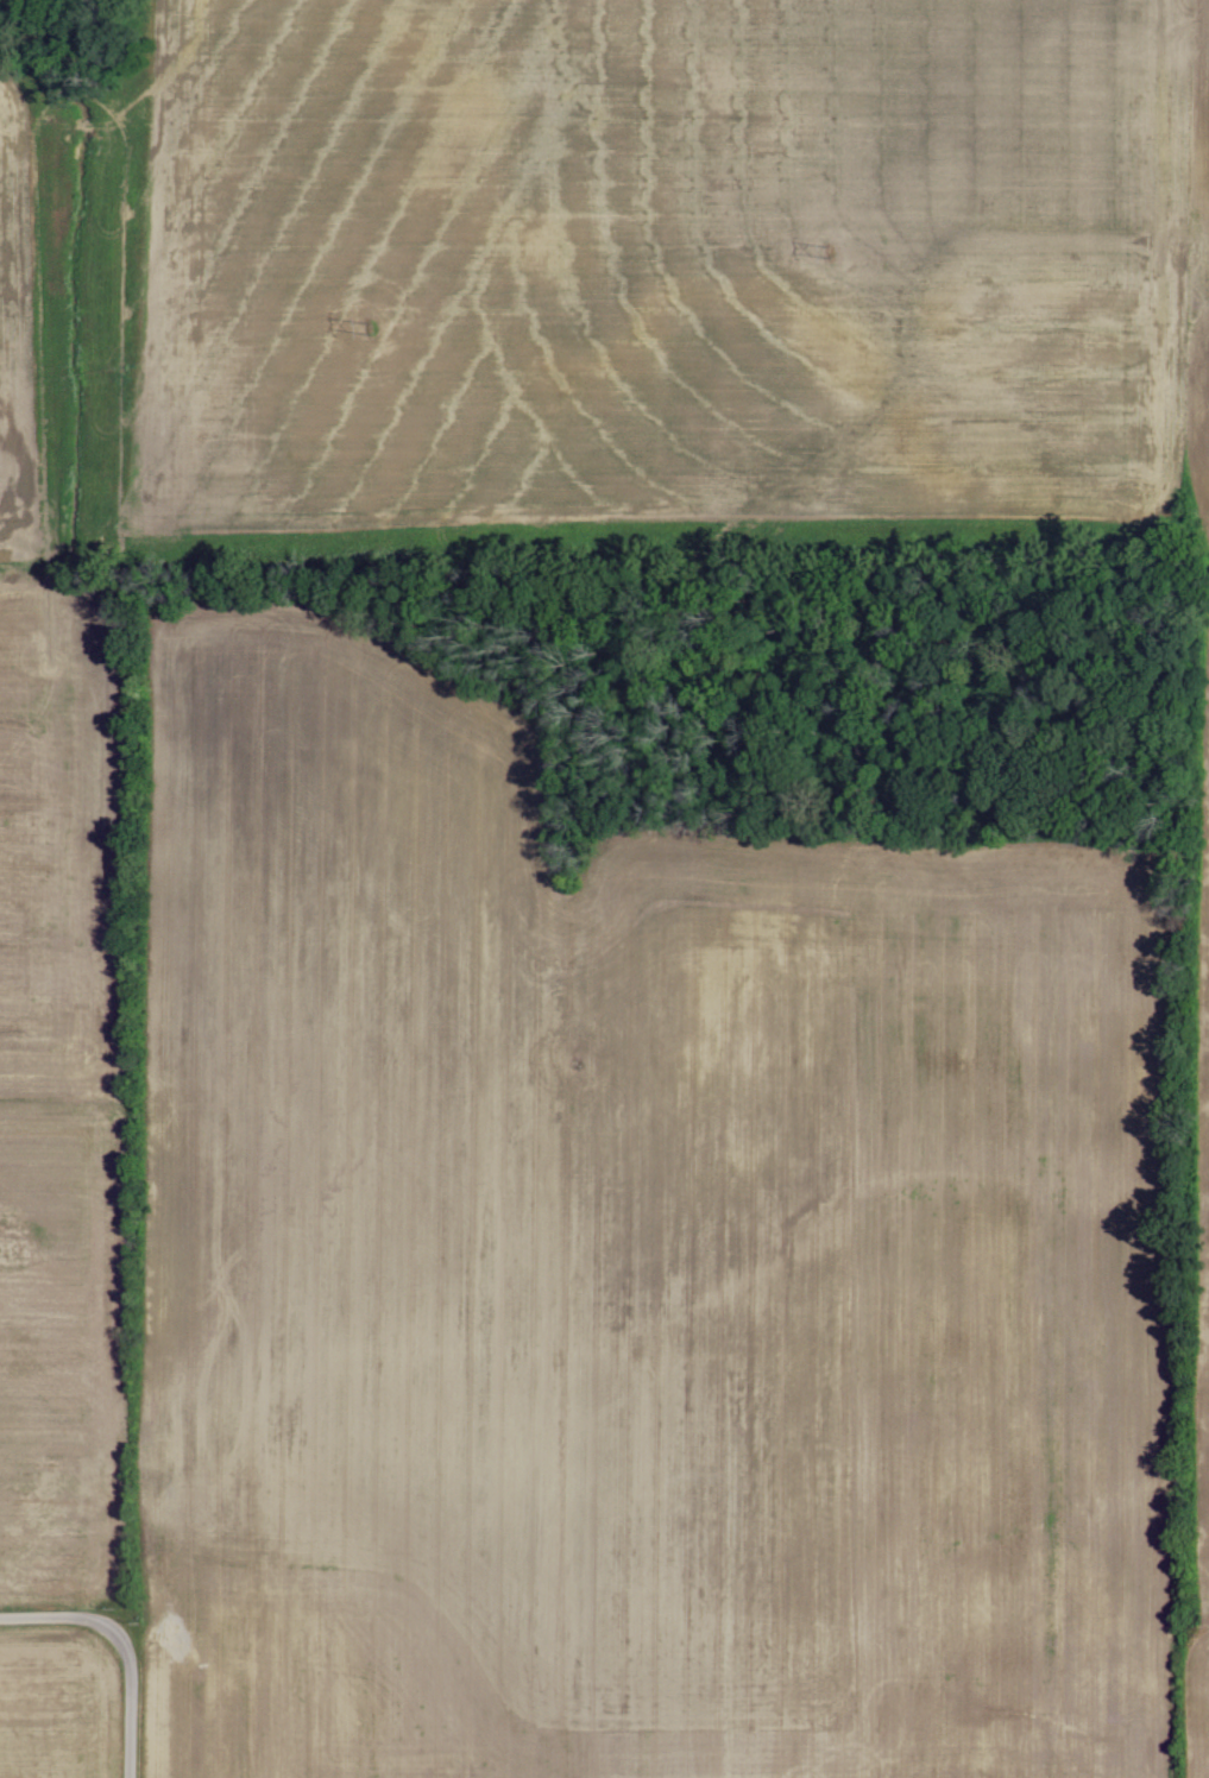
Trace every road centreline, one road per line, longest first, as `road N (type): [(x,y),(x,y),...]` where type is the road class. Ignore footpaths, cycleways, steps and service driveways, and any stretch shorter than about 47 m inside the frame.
road 1 (residential): [(129,1777),(130,1651),(114,1631)]

